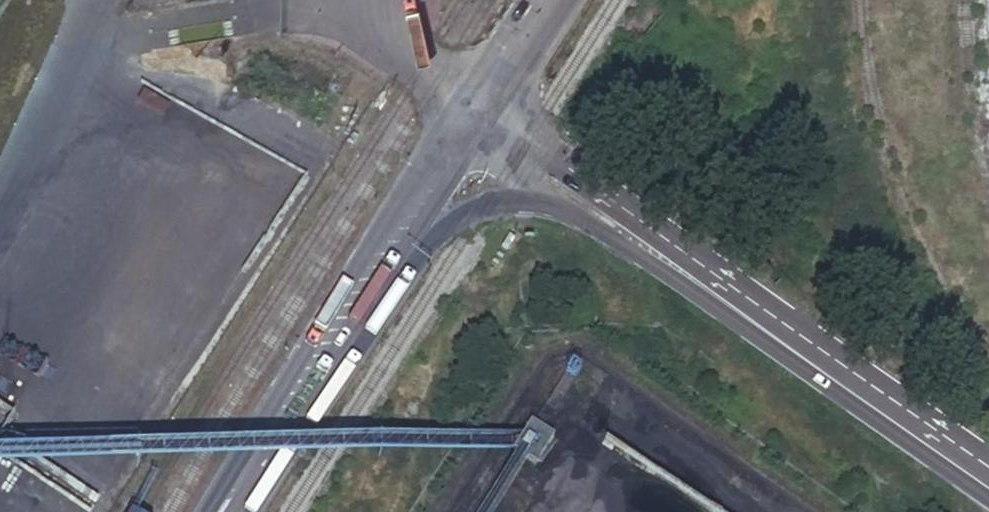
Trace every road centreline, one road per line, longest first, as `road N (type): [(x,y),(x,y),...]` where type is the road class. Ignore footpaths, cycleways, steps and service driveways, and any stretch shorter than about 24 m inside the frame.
road 1 (tertiary): [(988,488),(595,212)]
road 2 (tertiary): [(229,511),(368,288)]
road 3 (tertiary): [(368,288),(425,238),(488,202),(595,212)]
road 4 (tertiary): [(368,288),(471,125)]
road 5 (tertiary): [(595,212),(471,125)]
road 6 (tertiary): [(471,125),(552,0)]

